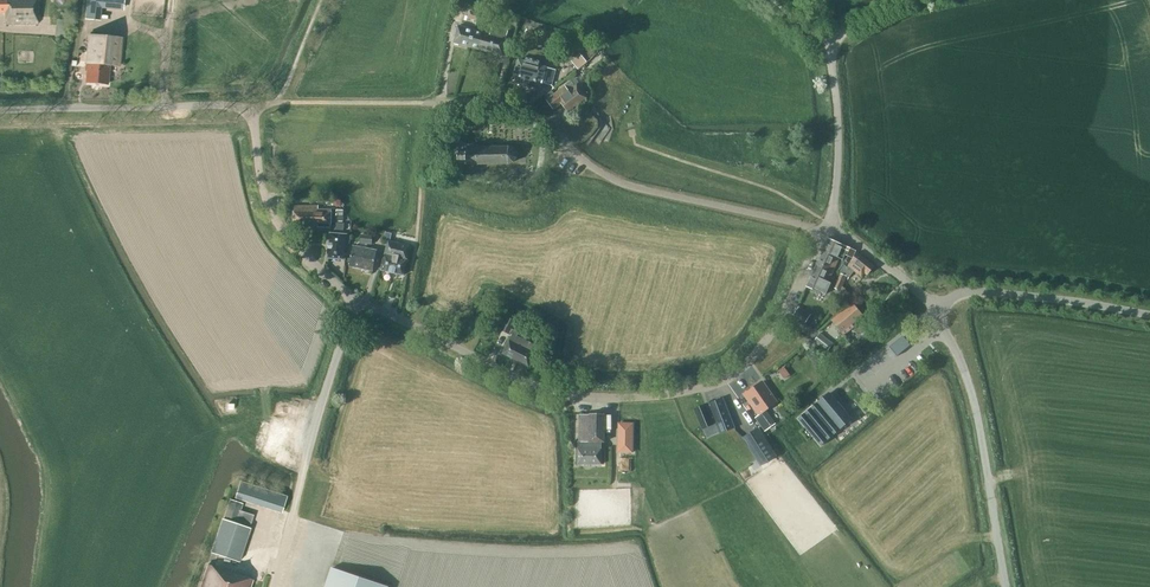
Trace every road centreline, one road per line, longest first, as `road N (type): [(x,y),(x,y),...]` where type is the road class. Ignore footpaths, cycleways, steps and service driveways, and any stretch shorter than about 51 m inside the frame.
road 1 (unclassified): [(356,297),(556,390),(612,397),(682,392),(728,378),(750,360),(789,304),(821,233)]
road 2 (unclassified): [(356,297),(273,214),(246,108),(0,110)]
road 3 (residential): [(434,103),(487,100),(527,109),(618,182),(821,233)]
road 4 (unclassified): [(271,586),(356,297)]
road 5 (unclassified): [(1005,586),(972,393),(934,310)]
road 6 (unclassified): [(828,223),(838,135),(831,44),(905,0)]
road 7 (unclassified): [(934,310),(975,291),(1149,315)]
road 8 (unclassified): [(934,310),(828,223)]

